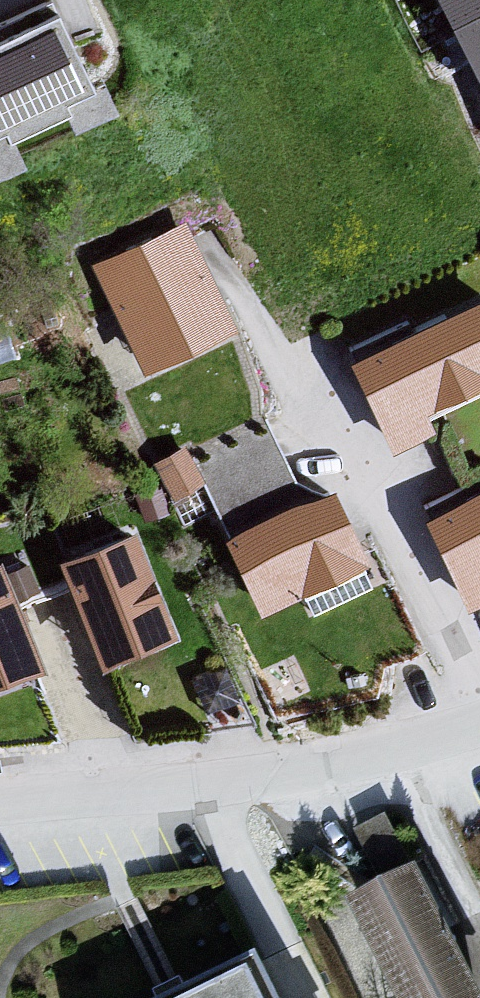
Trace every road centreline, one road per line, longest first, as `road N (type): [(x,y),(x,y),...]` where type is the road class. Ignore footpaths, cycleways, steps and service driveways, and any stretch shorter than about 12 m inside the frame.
road 1 (residential): [(0,808),(254,782),(479,724)]

